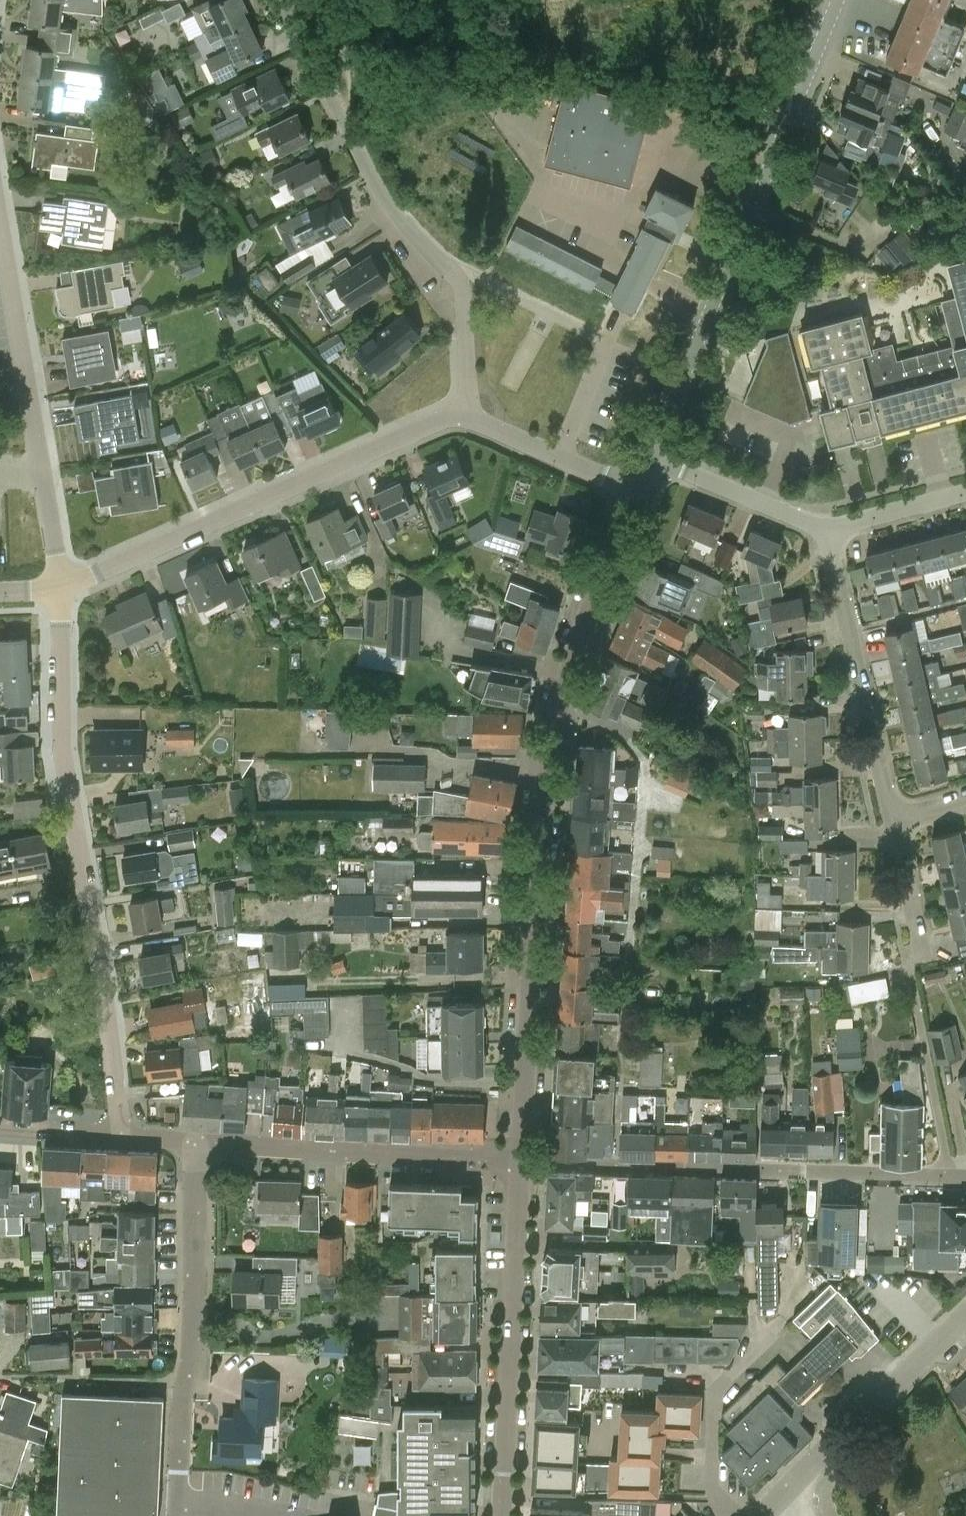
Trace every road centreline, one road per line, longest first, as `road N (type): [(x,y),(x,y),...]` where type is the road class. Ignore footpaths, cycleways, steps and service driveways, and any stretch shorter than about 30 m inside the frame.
road 1 (tertiary): [(520,1165),(550,750),(567,677),(641,490)]
road 2 (residential): [(122,1138),(63,752),(58,585)]
road 3 (tertiary): [(654,458),(841,0)]
road 4 (residential): [(289,1510),(181,1511),(193,1142)]
road 5 (residential): [(286,0),(373,179),(406,231),(456,277),(468,420)]
road 6 (residential): [(520,1165),(965,1178)]
road 7 (residential): [(468,420),(435,423),(58,585)]
road 8 (residential): [(58,585),(0,222)]
road 9 (tertiary): [(501,1515),(520,1165)]
road 10 (tertiary): [(520,1165),(193,1142)]
road 11 (residential): [(893,821),(826,530)]
road 12 (tertiary): [(764,1515),(965,1315)]
road 13 (residential): [(731,1515),(712,1489),(714,1389),(785,1317)]
road 14 (residential): [(468,420),(641,490)]
road 15 (residential): [(683,470),(826,530)]
road 16 (residential): [(826,530),(965,494)]
road 17 (residential): [(923,961),(893,821)]
road 18 (track): [(336,0),(349,78),(346,127)]
road 19 (tertiary): [(122,1138),(0,1130)]

